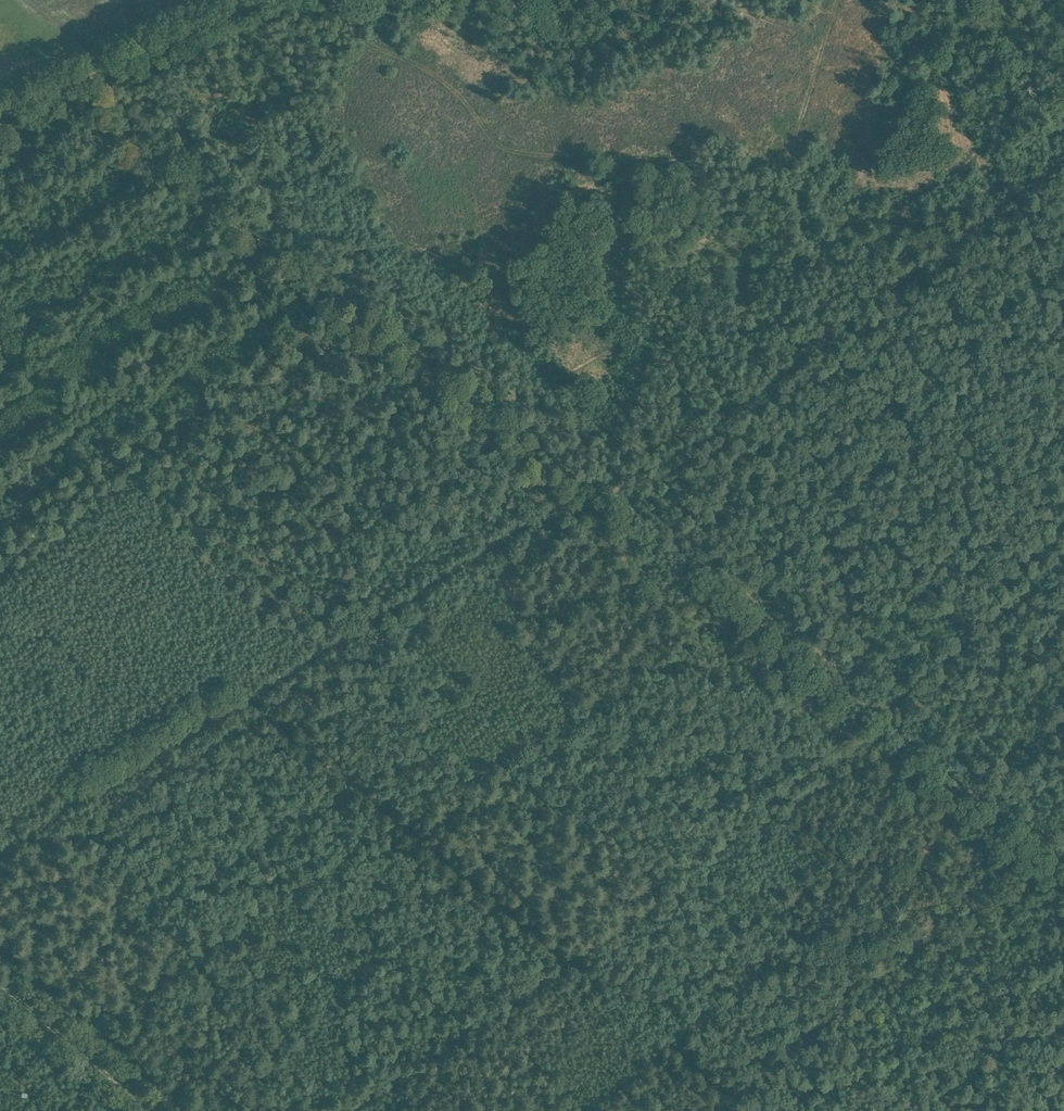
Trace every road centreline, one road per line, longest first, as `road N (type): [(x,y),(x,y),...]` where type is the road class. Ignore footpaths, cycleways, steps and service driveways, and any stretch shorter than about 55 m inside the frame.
road 1 (track): [(0,850),(584,492),(612,483)]
road 2 (track): [(612,483),(965,805),(1063,883)]
road 3 (track): [(612,483),(1063,150)]
road 4 (track): [(785,158),(499,144),(457,95),(312,0)]
road 5 (track): [(279,0),(0,127)]
road 6 (track): [(157,1110),(0,980)]
road 7 (track): [(841,0),(776,180)]

